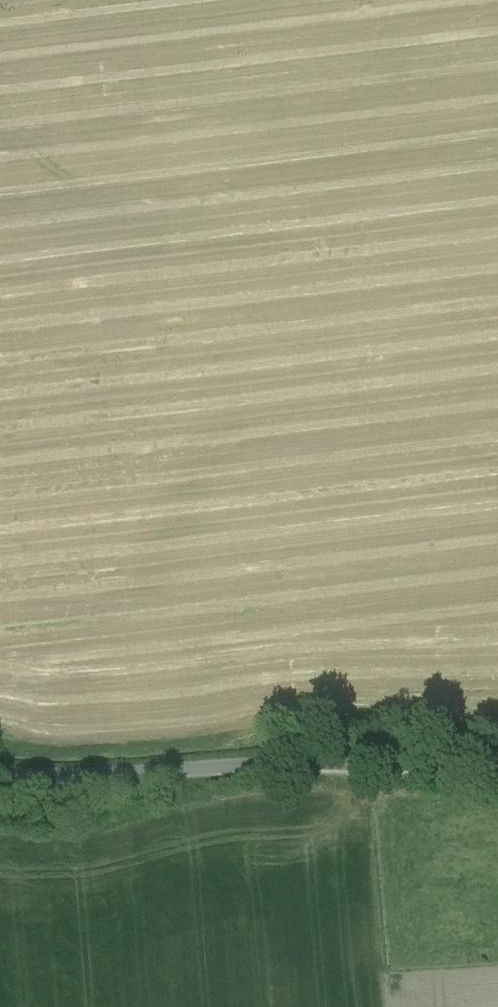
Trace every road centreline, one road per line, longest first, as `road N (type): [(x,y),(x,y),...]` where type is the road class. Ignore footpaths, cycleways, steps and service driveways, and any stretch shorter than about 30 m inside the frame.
road 1 (residential): [(0,777),(497,764)]

